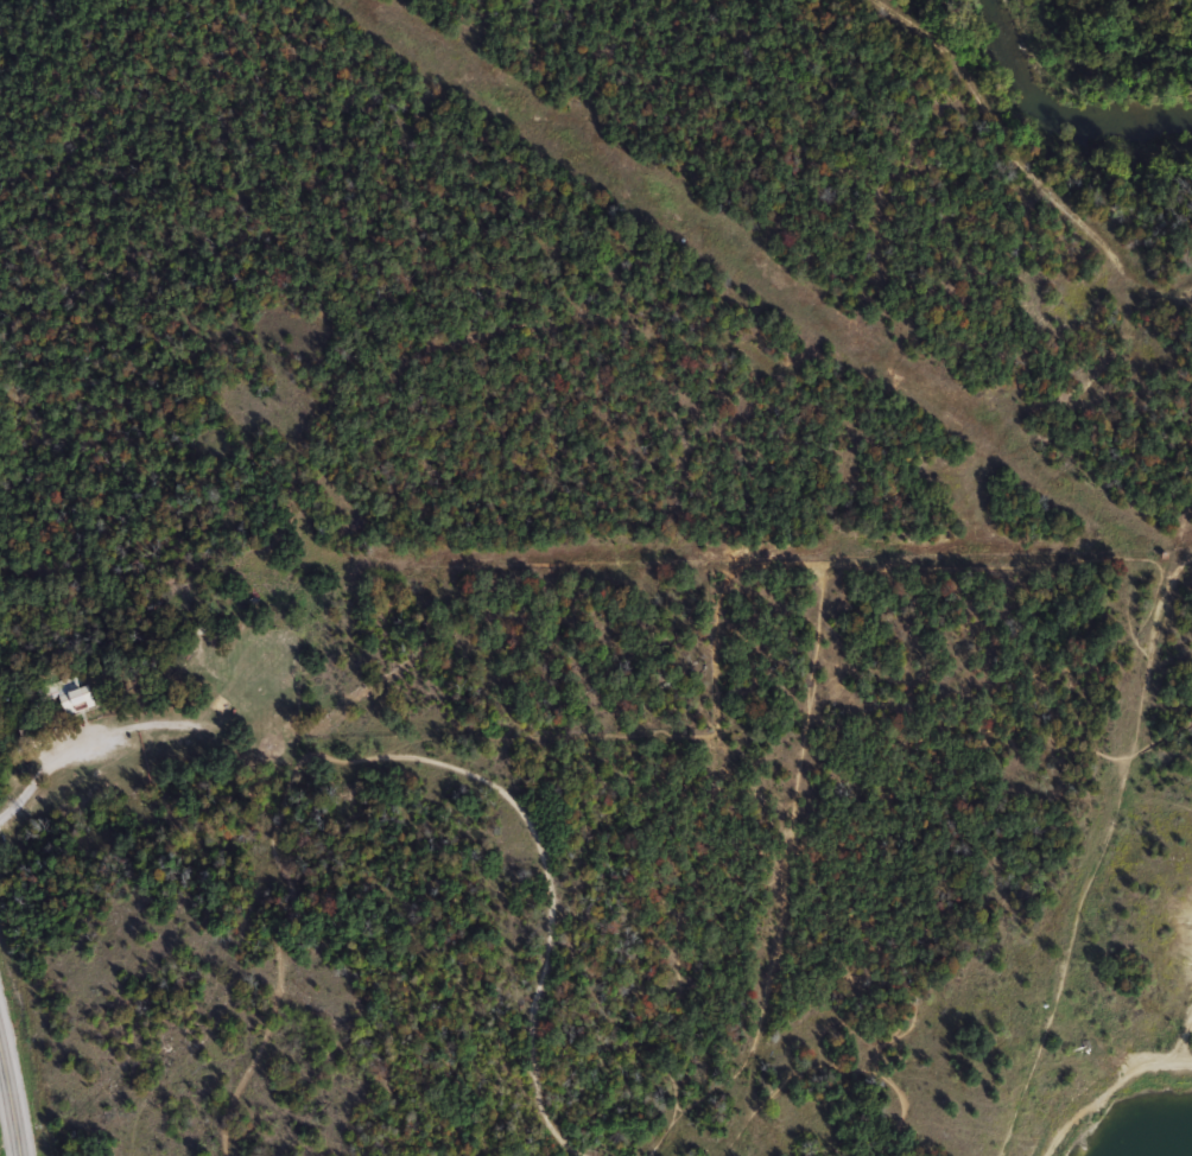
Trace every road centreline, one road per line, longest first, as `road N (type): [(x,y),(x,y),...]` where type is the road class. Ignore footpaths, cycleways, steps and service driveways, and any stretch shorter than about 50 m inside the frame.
road 1 (track): [(577,1155),(537,1106),(531,1031)]

